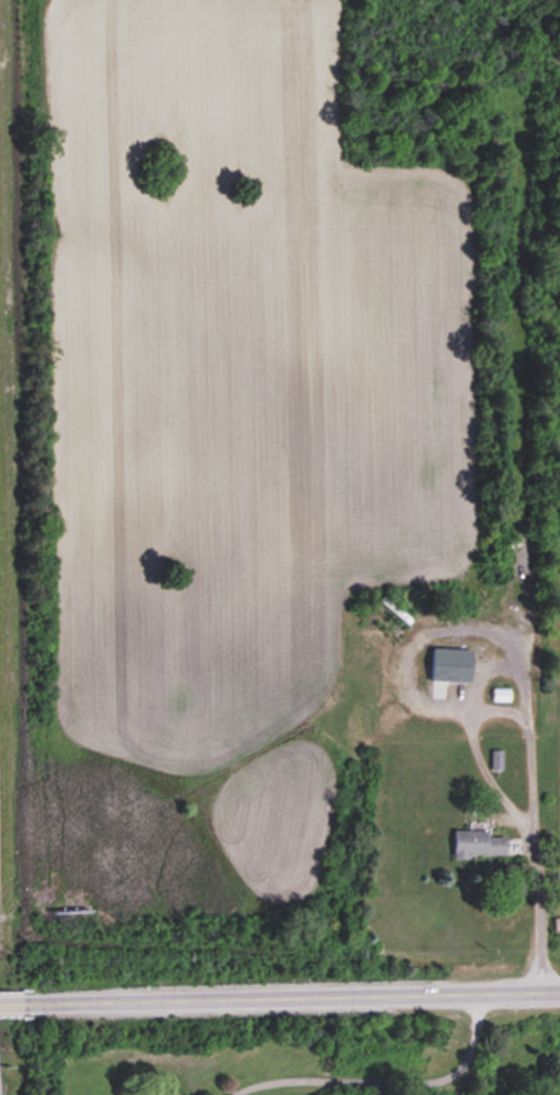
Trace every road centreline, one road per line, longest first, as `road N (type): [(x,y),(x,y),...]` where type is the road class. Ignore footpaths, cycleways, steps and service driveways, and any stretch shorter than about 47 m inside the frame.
road 1 (tertiary): [(559,987),(24,1001)]

